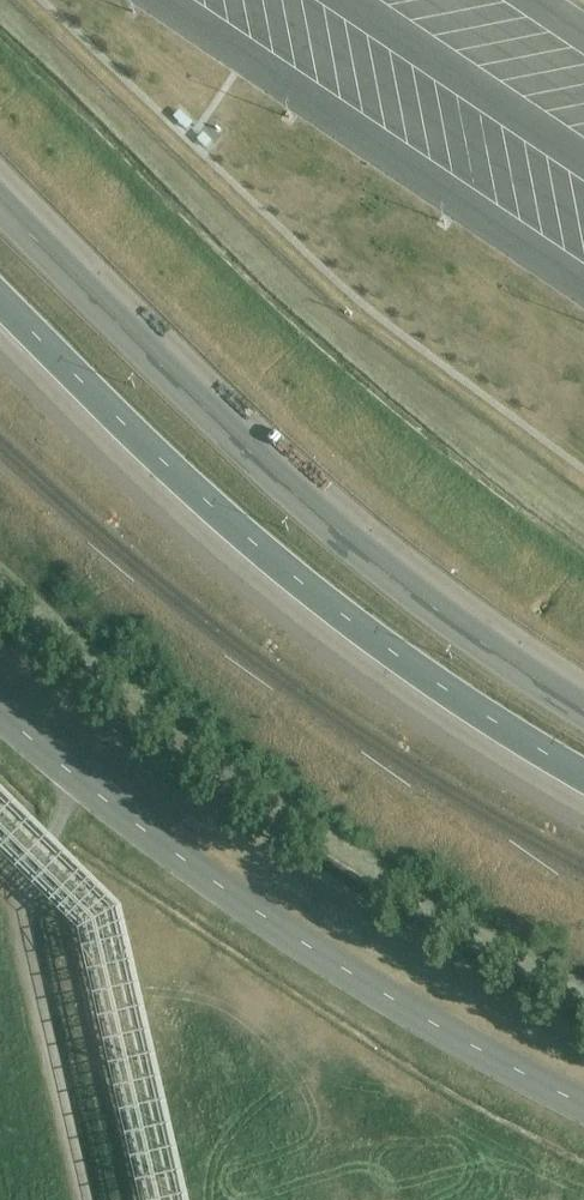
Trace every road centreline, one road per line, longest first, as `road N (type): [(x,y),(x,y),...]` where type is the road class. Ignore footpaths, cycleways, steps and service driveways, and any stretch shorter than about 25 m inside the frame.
road 1 (primary): [(583,718),(366,564),(0,215)]
road 2 (primary): [(0,297),(148,456),(263,558),(392,660),(583,784)]

